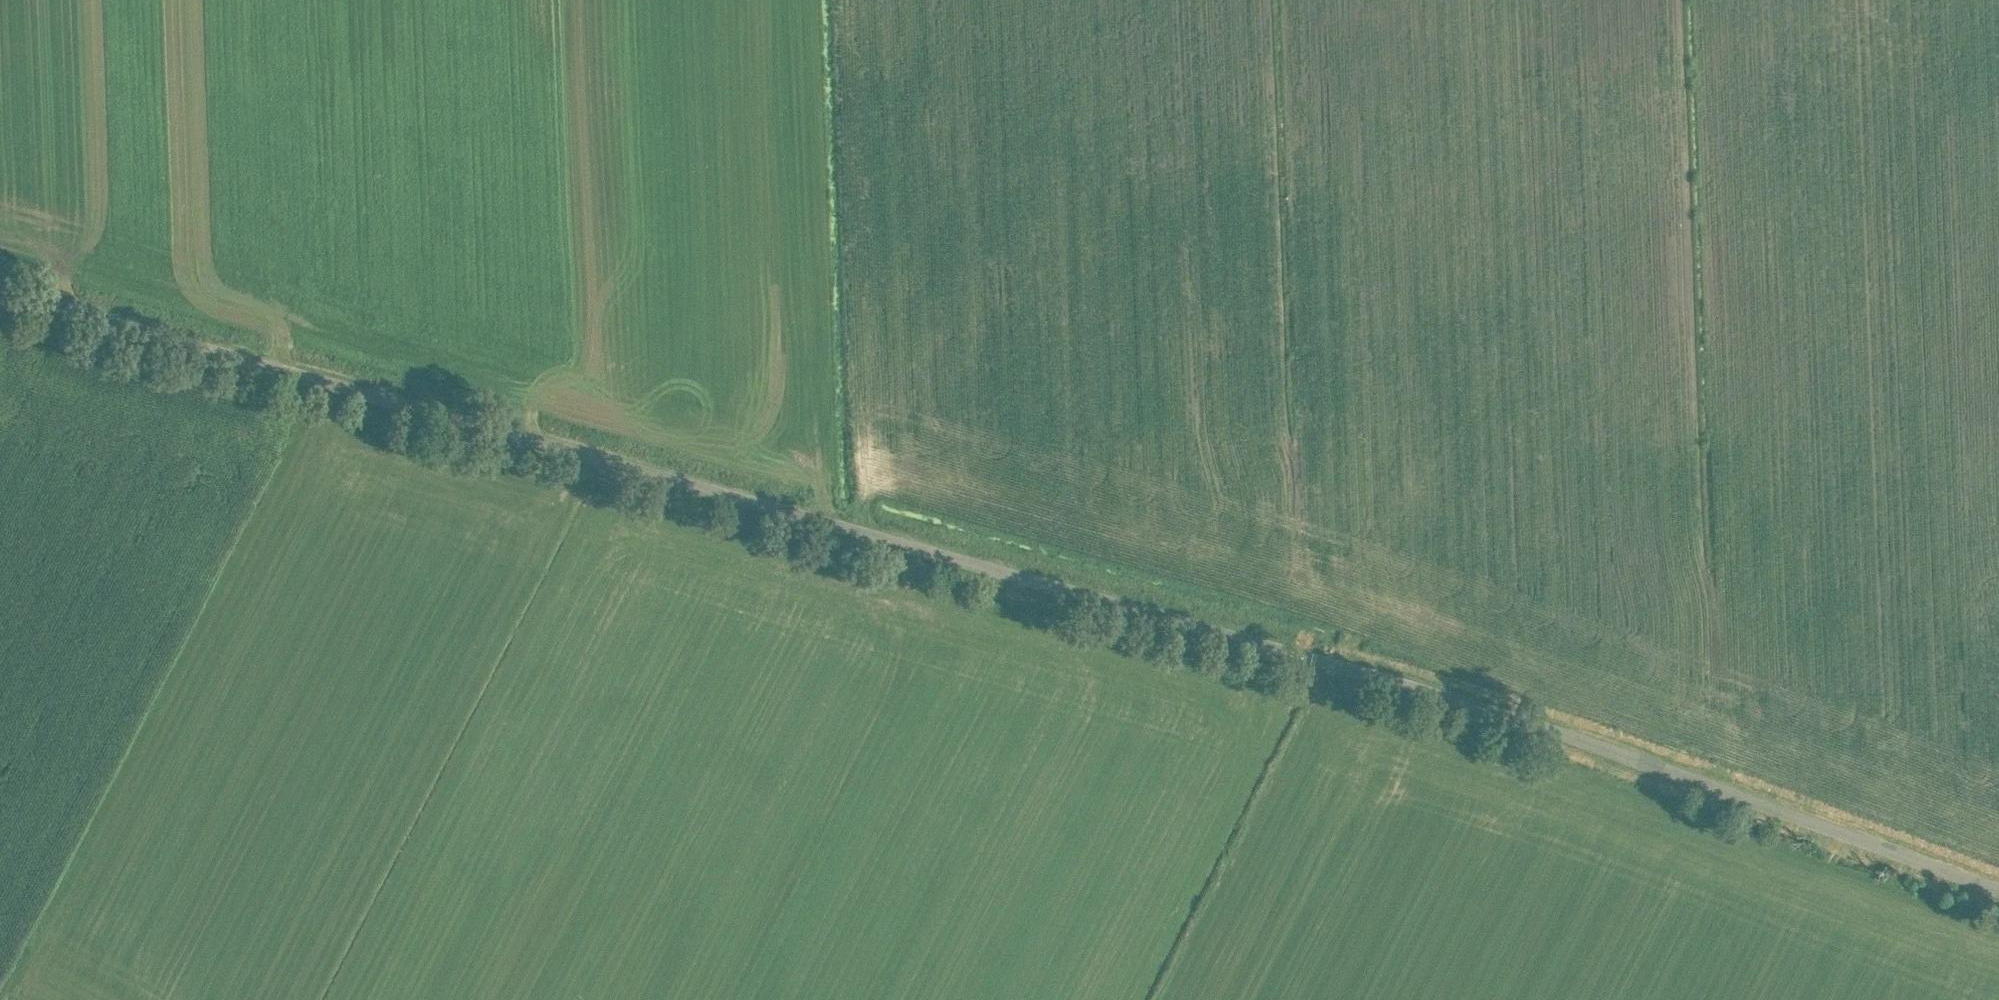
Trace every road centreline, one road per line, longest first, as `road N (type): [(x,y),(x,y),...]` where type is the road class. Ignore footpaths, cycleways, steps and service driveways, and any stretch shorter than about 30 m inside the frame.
road 1 (unclassified): [(1998,890),(1489,710),(0,291)]

